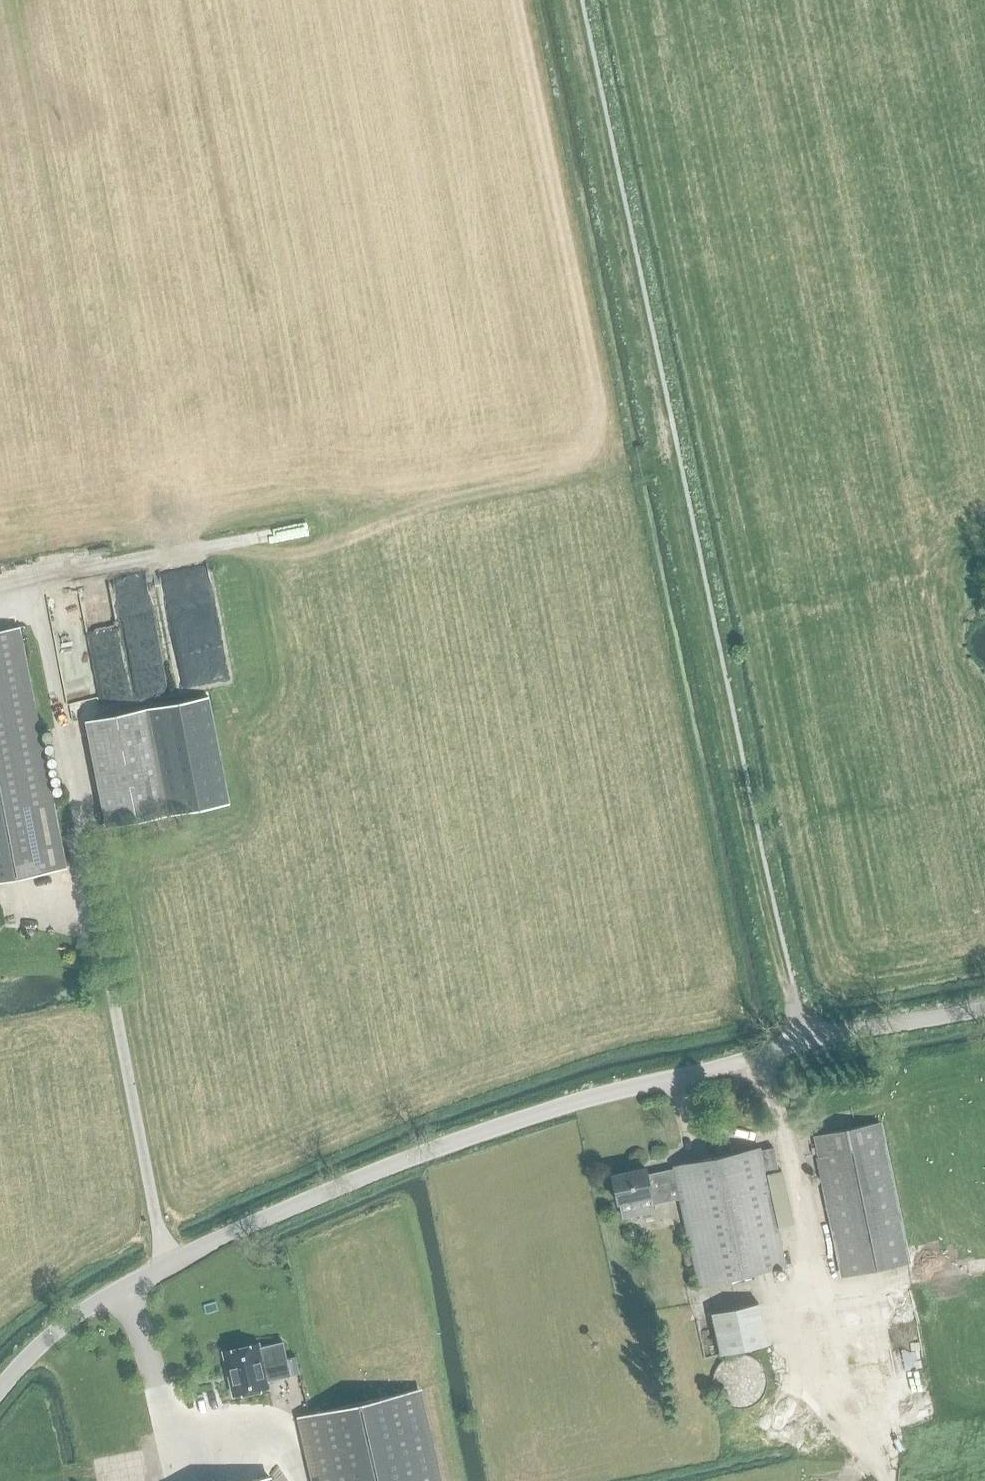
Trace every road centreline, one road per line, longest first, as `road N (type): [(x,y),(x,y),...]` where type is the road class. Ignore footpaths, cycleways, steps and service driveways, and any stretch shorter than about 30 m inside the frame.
road 1 (unclassified): [(0,1390),(60,1325),(142,1276),(300,1202),(552,1109),(801,1041),(984,1007)]
road 2 (track): [(565,0),(787,1044)]

